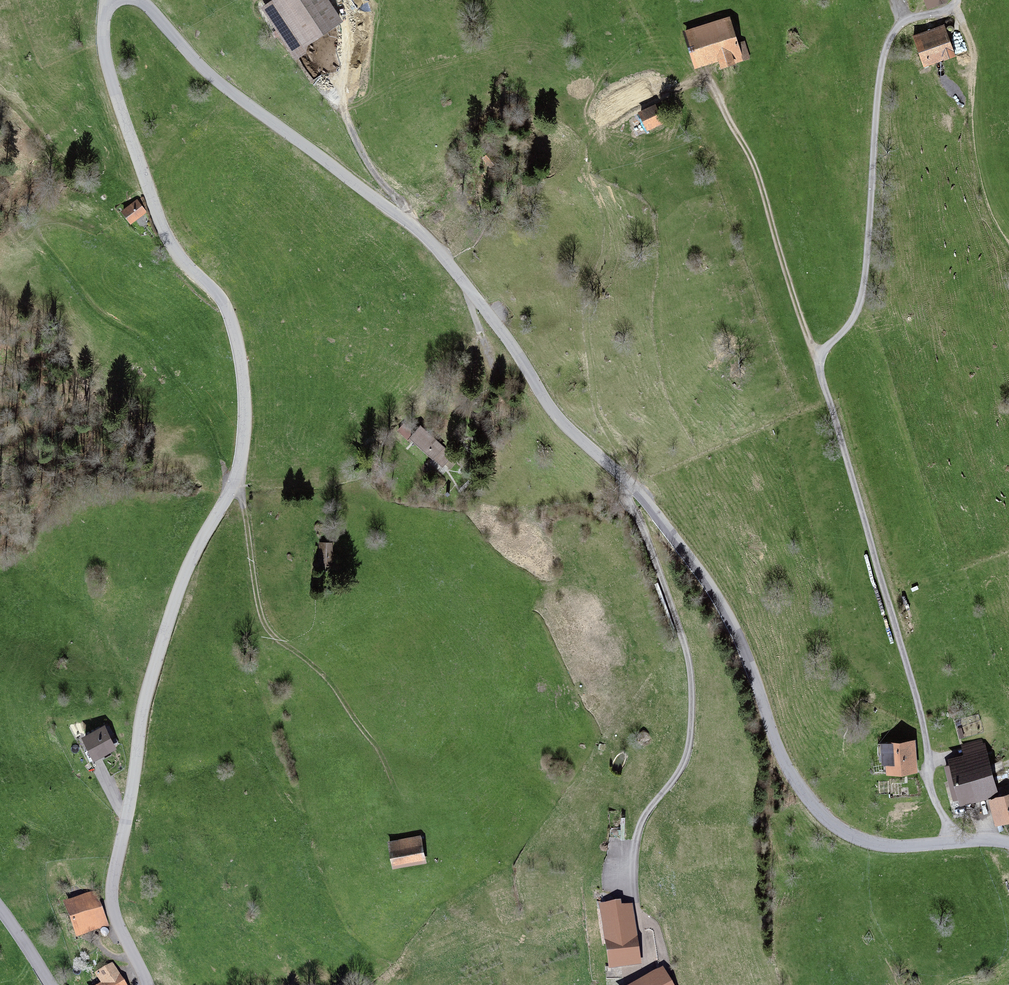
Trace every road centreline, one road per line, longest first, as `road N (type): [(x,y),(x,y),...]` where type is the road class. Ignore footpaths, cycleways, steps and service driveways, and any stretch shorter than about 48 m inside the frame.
road 1 (unclassified): [(141,0),(201,67),(448,261),(556,415),(631,485),(731,614),(787,768),(815,812),(878,845),(954,843)]
road 2 (unclassified): [(147,984),(111,896),(142,710),(180,584),(238,473),(245,384),(228,309),(179,258),(127,130),(106,55),(110,0)]
road 3 (unclassified): [(955,0),(948,12),(905,17),(889,38),(866,292),(847,329),(823,352),(954,843)]
road 4 (track): [(823,352),(756,170),(708,78)]
road 5 (track): [(394,790),(373,742),(319,671),(267,630)]
road 6 (track): [(238,473),(267,630)]

